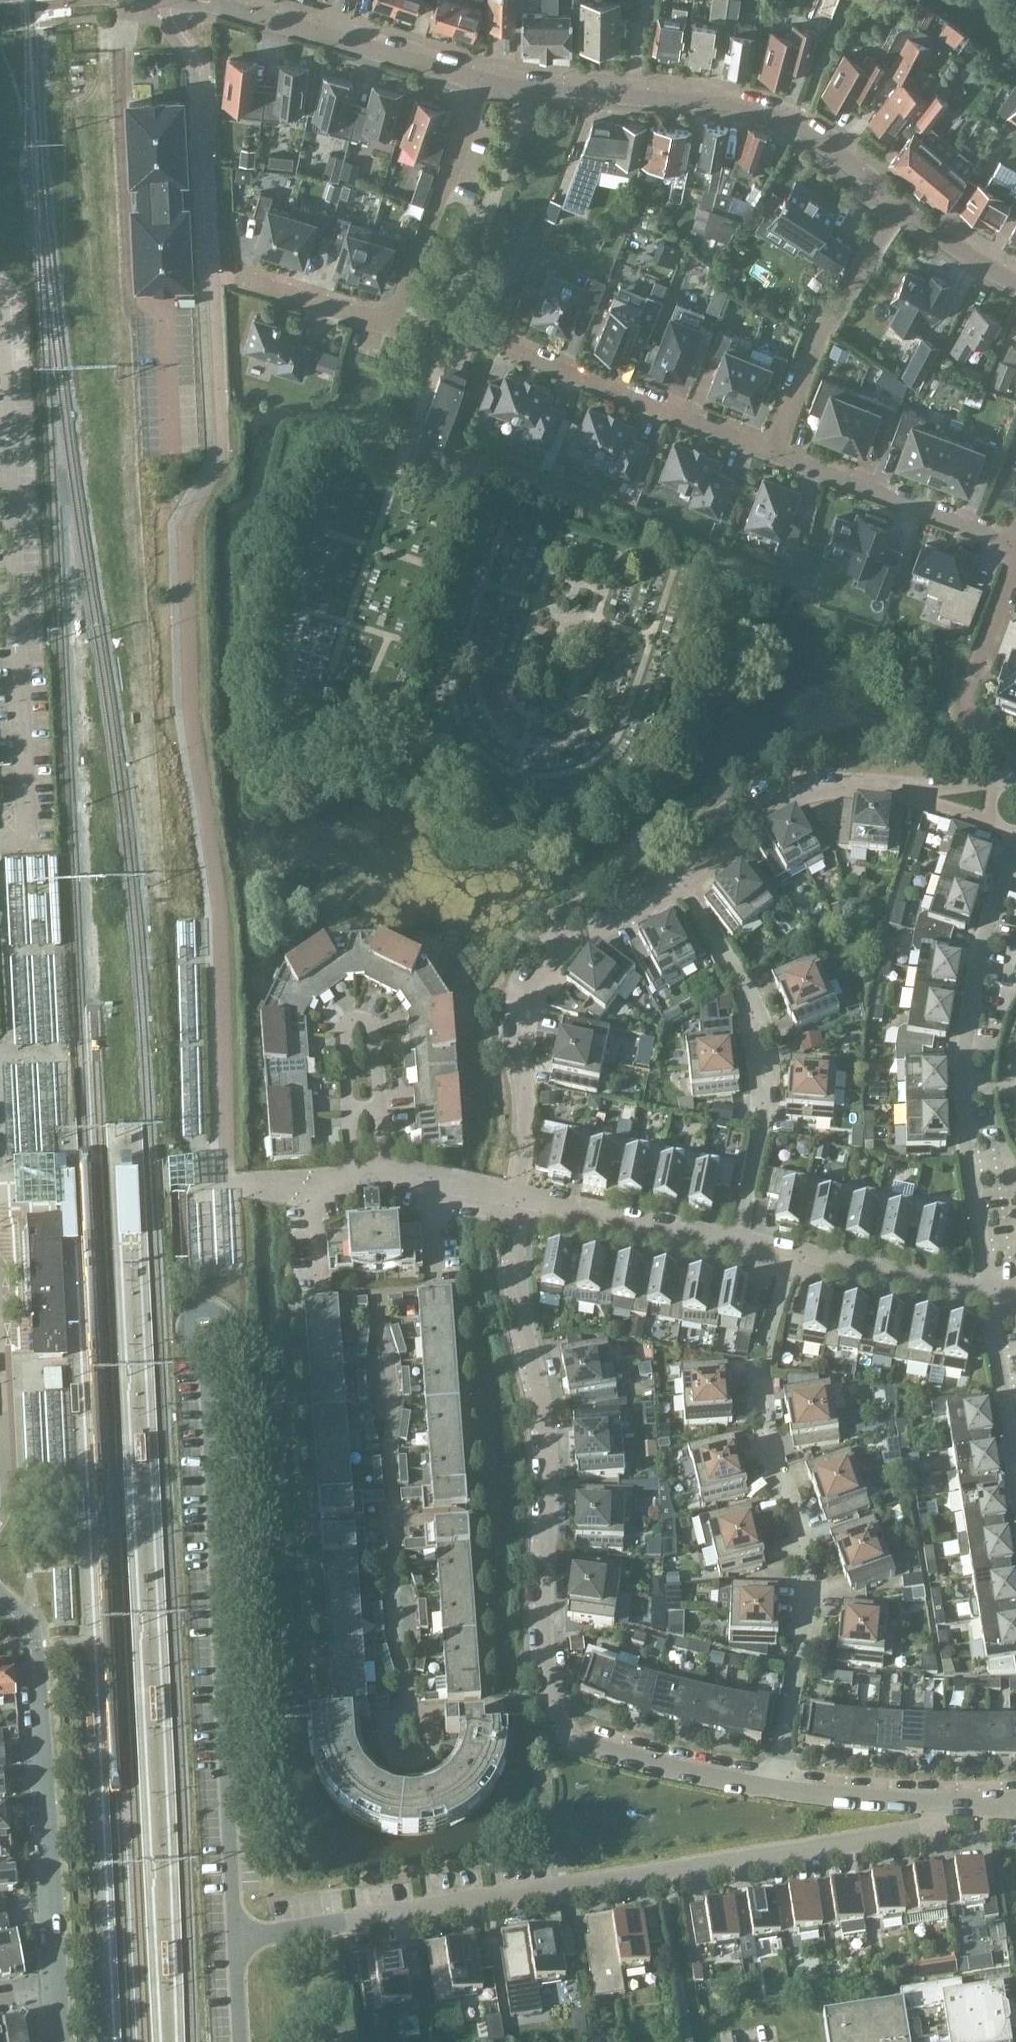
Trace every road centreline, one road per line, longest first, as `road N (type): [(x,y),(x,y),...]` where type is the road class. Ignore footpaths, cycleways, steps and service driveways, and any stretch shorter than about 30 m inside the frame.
road 1 (residential): [(931,1803),(931,1830),(234,1942)]
road 2 (residential): [(772,1787),(809,1600),(803,1542),(770,1457),(760,1399),(784,1259)]
road 3 (residential): [(550,1701),(542,1563),(546,1424),(523,1321),(517,1203)]
road 4 (residential): [(988,1298),(960,1109),(973,985),(1013,831)]
road 5 (residential): [(898,202),(769,114),(482,79)]
road 6 (tertiary): [(56,1988),(29,1632),(0,1598)]
road 7 (residential): [(517,1203),(524,1091),(517,1040),(530,985),(560,953),(677,888)]
road 8 (residential): [(764,444),(433,320),(396,331)]
road 9 (residential): [(737,1249),(765,1115),(760,1036),(738,978),(677,888)]
road 10 (residential): [(764,444),(797,370),(898,202)]
road 11 (residential): [(482,79),(221,5)]
road 12 (residential): [(1015,541),(764,444)]
road 13 (residential): [(396,331),(482,79)]
road 14 (residential): [(677,888),(788,794),(813,787),(900,795)]
road 15 (residential): [(772,1787),(574,1743),(560,1734),(550,1701)]
road 16 (residential): [(737,1249),(517,1203)]
road 17 (residential): [(988,1298),(784,1259)]
road 18 (residential): [(380,1109),(373,1034),(365,1022),(350,1021),(342,1032),(346,1112)]
road 19 (residential): [(230,280),(396,331)]
road 20 (residential): [(1015,1468),(988,1298)]
road 21 (residential): [(931,1803),(772,1787)]
road 22 (residential): [(194,1178),(350,1176)]
road 23 (residential): [(408,1712),(426,1718),(434,1736),(428,1754),(410,1762),(392,1756),(384,1738),(398,1714)]
road 24 (residential): [(1015,284),(898,202)]
road 25 (residential): [(408,1712),(550,1701)]
road 26 (residential): [(517,1203),(385,1175)]
road 27 (residential): [(973,678),(1015,559)]

